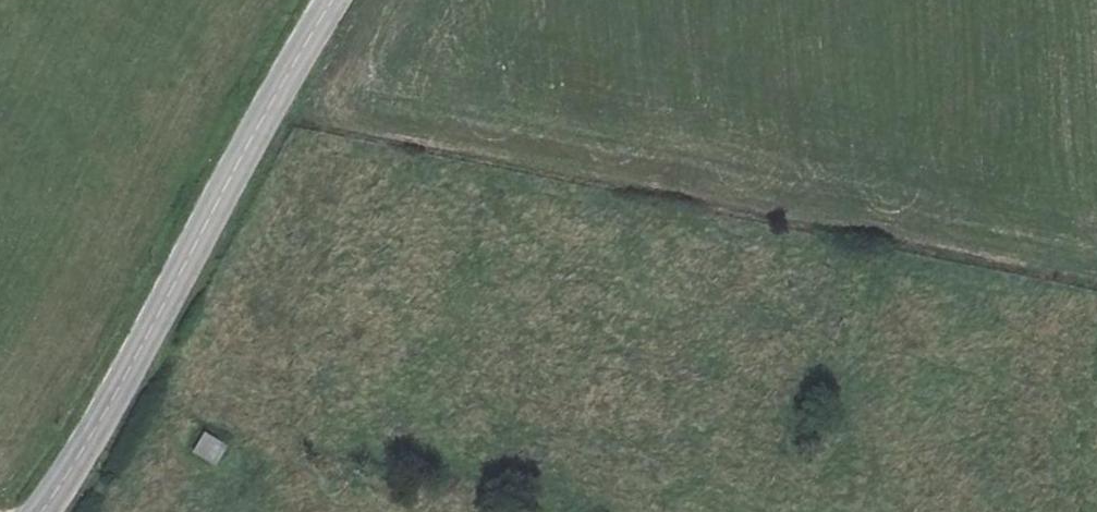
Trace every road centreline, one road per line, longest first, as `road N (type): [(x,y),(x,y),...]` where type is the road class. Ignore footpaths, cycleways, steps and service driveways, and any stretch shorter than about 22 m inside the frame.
road 1 (tertiary): [(335,0),(108,407),(40,511)]

